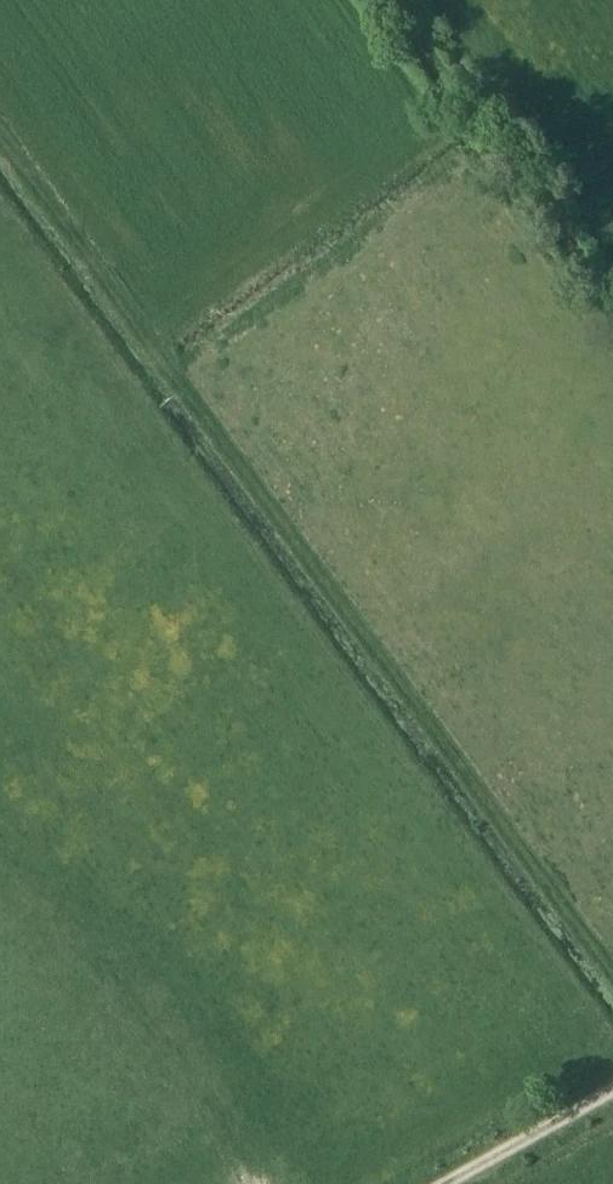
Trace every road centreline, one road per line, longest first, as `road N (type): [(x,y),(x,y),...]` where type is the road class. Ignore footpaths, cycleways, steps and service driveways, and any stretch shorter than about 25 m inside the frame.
road 1 (track): [(612,300),(390,0)]
road 2 (track): [(612,1088),(445,1183)]

